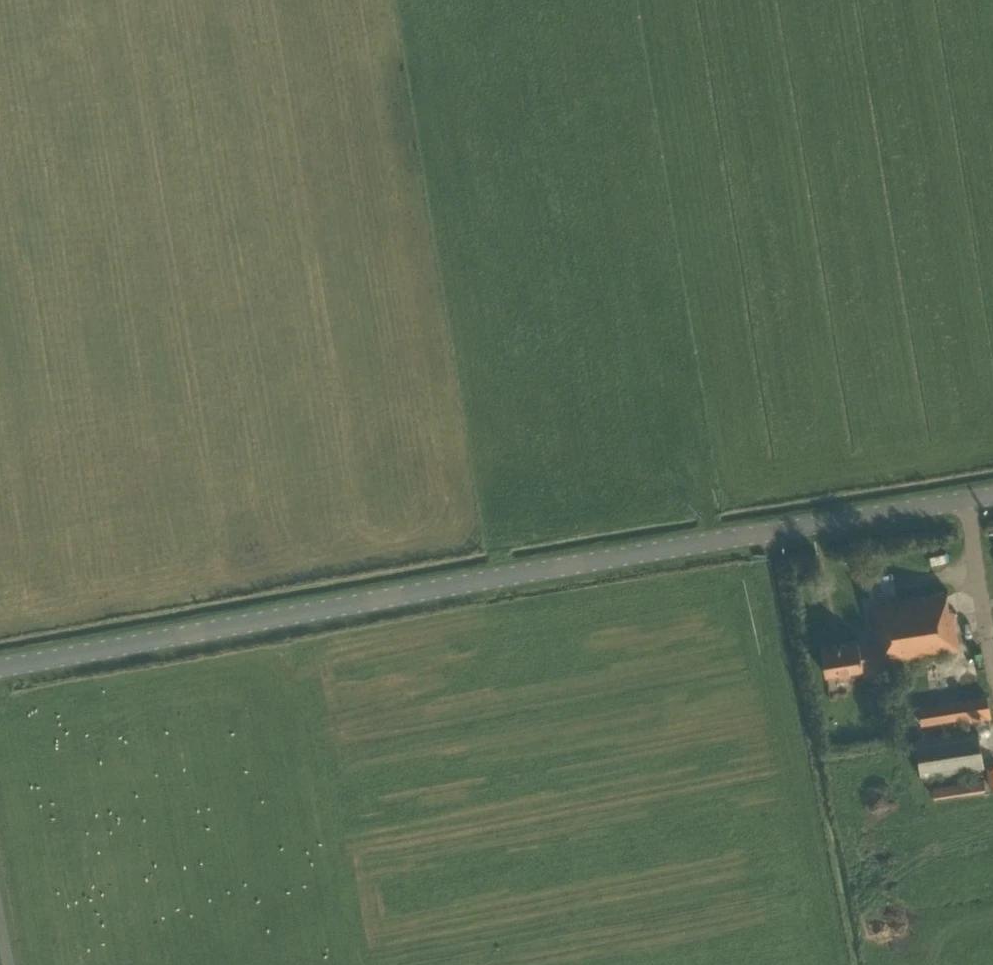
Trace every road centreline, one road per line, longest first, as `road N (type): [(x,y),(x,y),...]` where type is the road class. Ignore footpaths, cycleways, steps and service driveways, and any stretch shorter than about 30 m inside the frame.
road 1 (unclassified): [(992,495),(0,668)]

